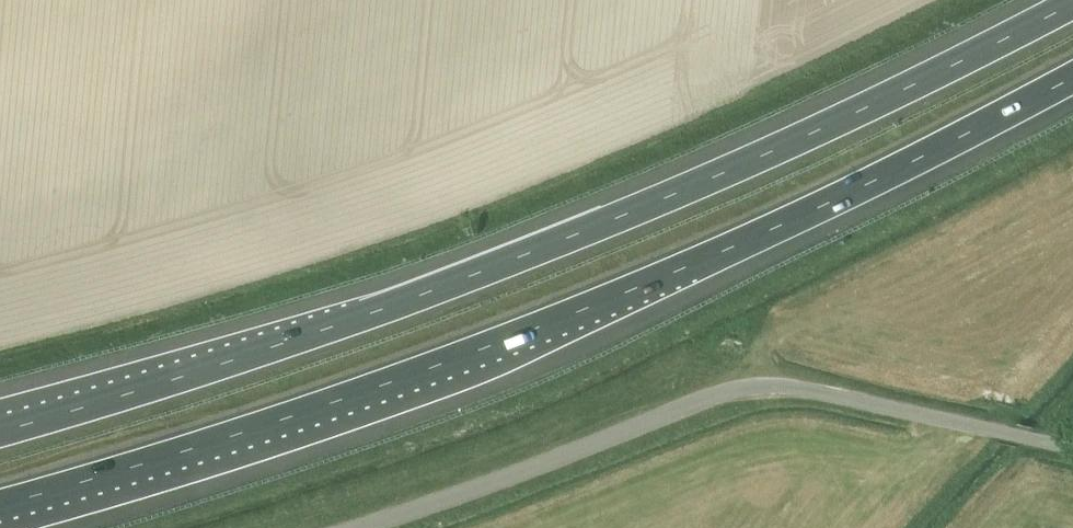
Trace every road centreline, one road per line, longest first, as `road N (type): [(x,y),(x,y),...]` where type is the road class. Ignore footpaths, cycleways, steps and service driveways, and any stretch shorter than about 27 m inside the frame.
road 1 (motorway): [(1072,3),(810,136),(483,274),(0,432)]
road 2 (motorway): [(0,504),(290,416),(498,341),(709,256),(1072,77)]
road 3 (unclassified): [(1072,451),(810,387),(724,388),(499,480),(346,527)]
road 4 (track): [(1072,406),(957,527)]

